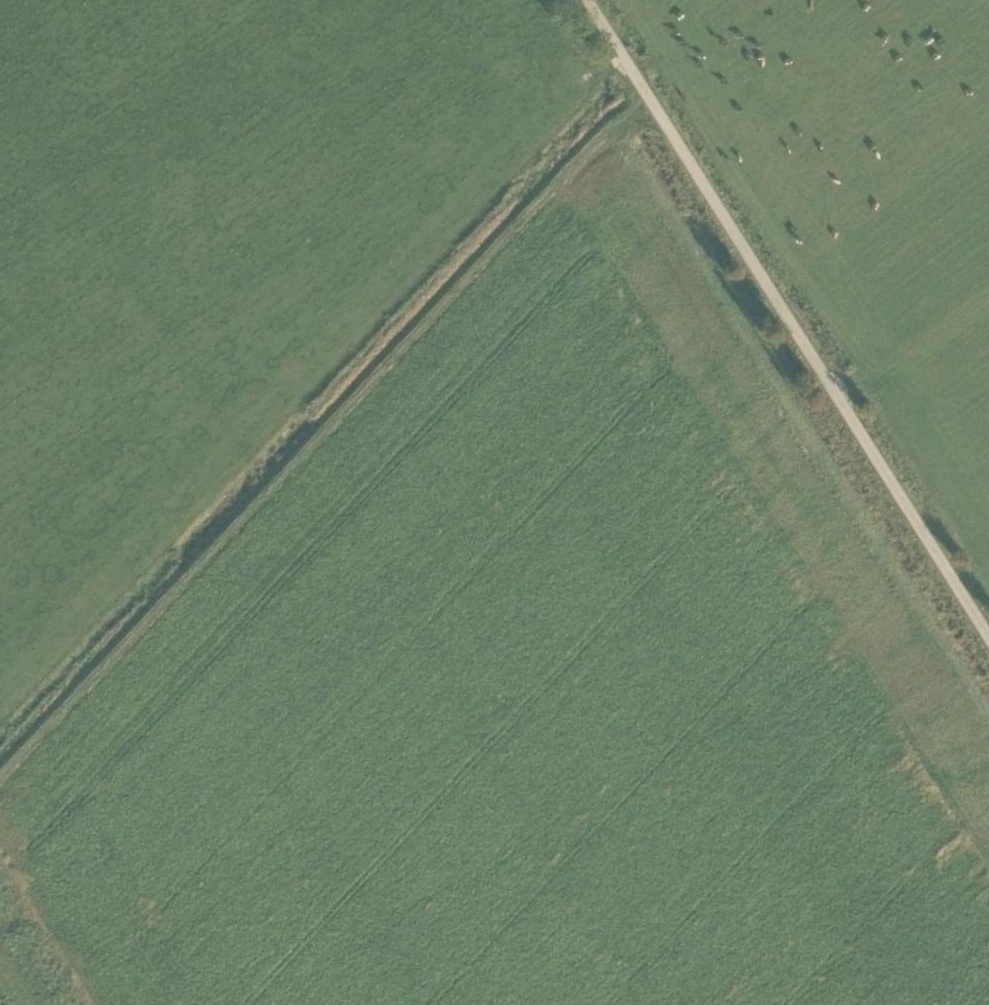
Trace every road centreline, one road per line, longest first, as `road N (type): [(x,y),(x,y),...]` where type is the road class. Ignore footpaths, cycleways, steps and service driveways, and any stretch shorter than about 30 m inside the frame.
road 1 (unclassified): [(988,643),(587,0)]

